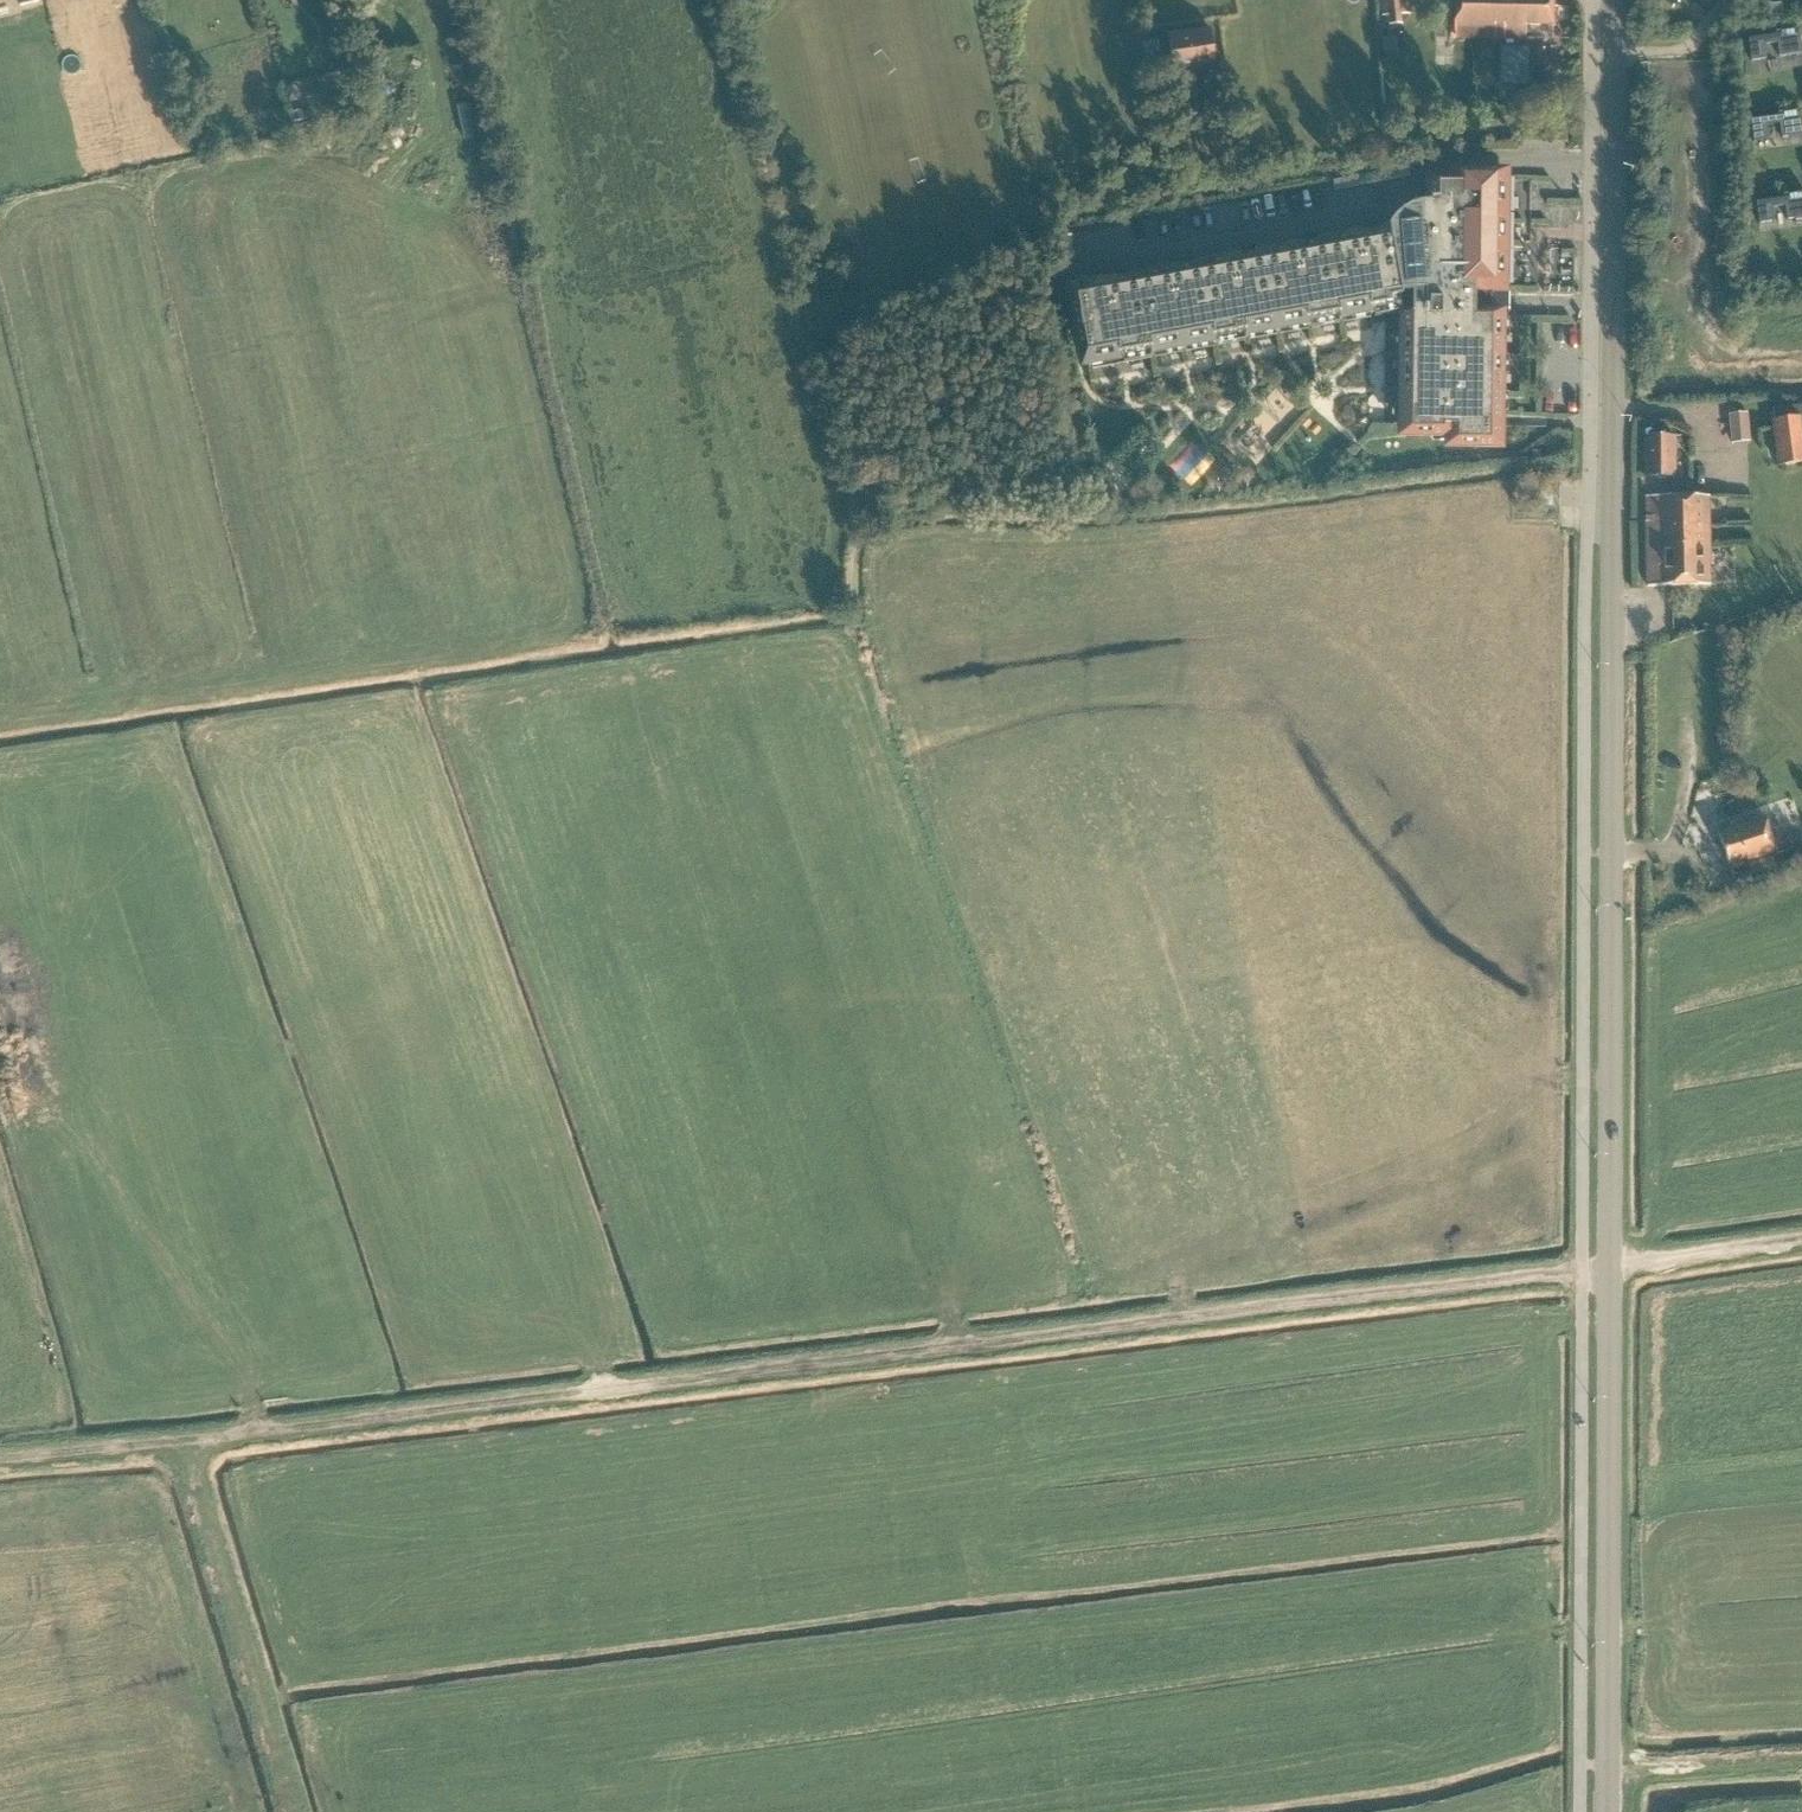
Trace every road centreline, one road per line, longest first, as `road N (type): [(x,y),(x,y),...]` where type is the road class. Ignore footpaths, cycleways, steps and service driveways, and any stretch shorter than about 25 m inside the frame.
road 1 (tertiary): [(1607,1811),(1615,0)]
road 2 (track): [(186,1443),(1801,1241)]
road 3 (track): [(295,1811),(186,1443)]
road 4 (track): [(1801,1757),(1608,1768)]
road 5 (track): [(0,1457),(186,1443)]

